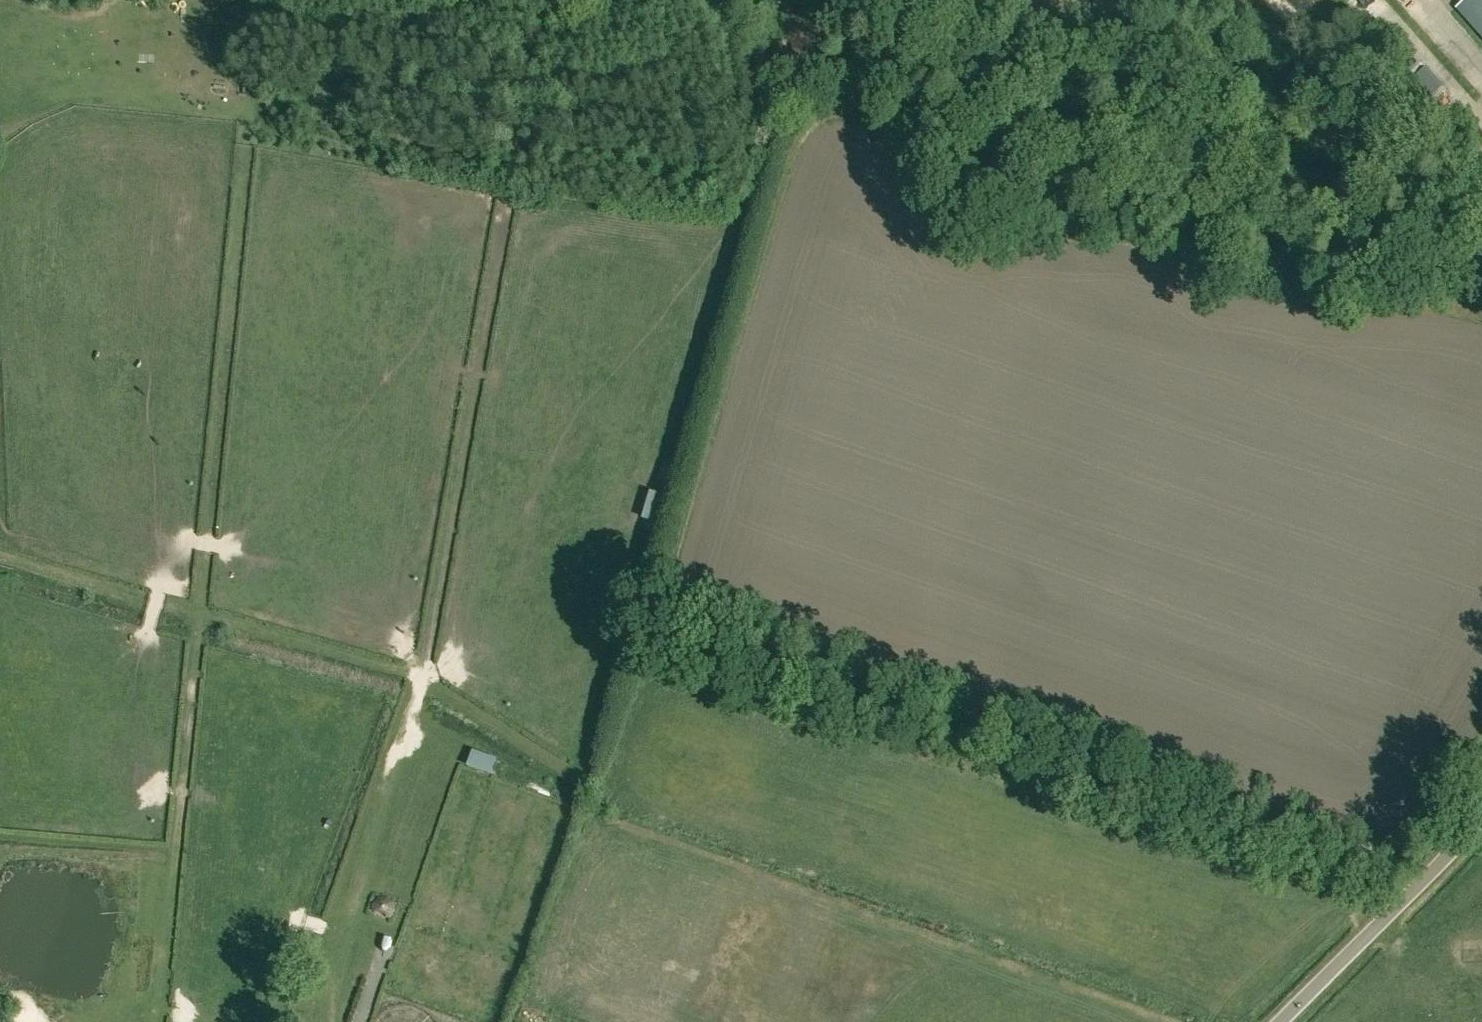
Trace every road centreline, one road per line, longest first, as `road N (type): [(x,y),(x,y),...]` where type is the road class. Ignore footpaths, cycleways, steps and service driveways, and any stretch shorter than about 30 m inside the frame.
road 1 (unclassified): [(1276,1021),(1481,814)]

